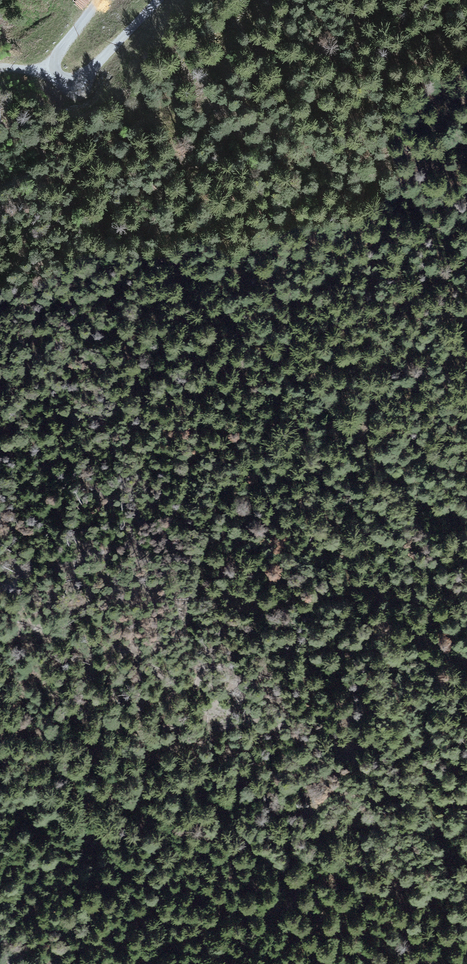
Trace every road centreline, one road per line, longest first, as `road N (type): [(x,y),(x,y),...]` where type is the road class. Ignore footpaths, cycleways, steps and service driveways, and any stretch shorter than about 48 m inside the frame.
road 1 (motorway): [(466,615),(249,963)]
road 2 (motorway): [(340,963),(466,760)]
road 3 (track): [(45,66),(68,82),(159,0)]
road 4 (track): [(96,0),(45,66),(0,70)]

